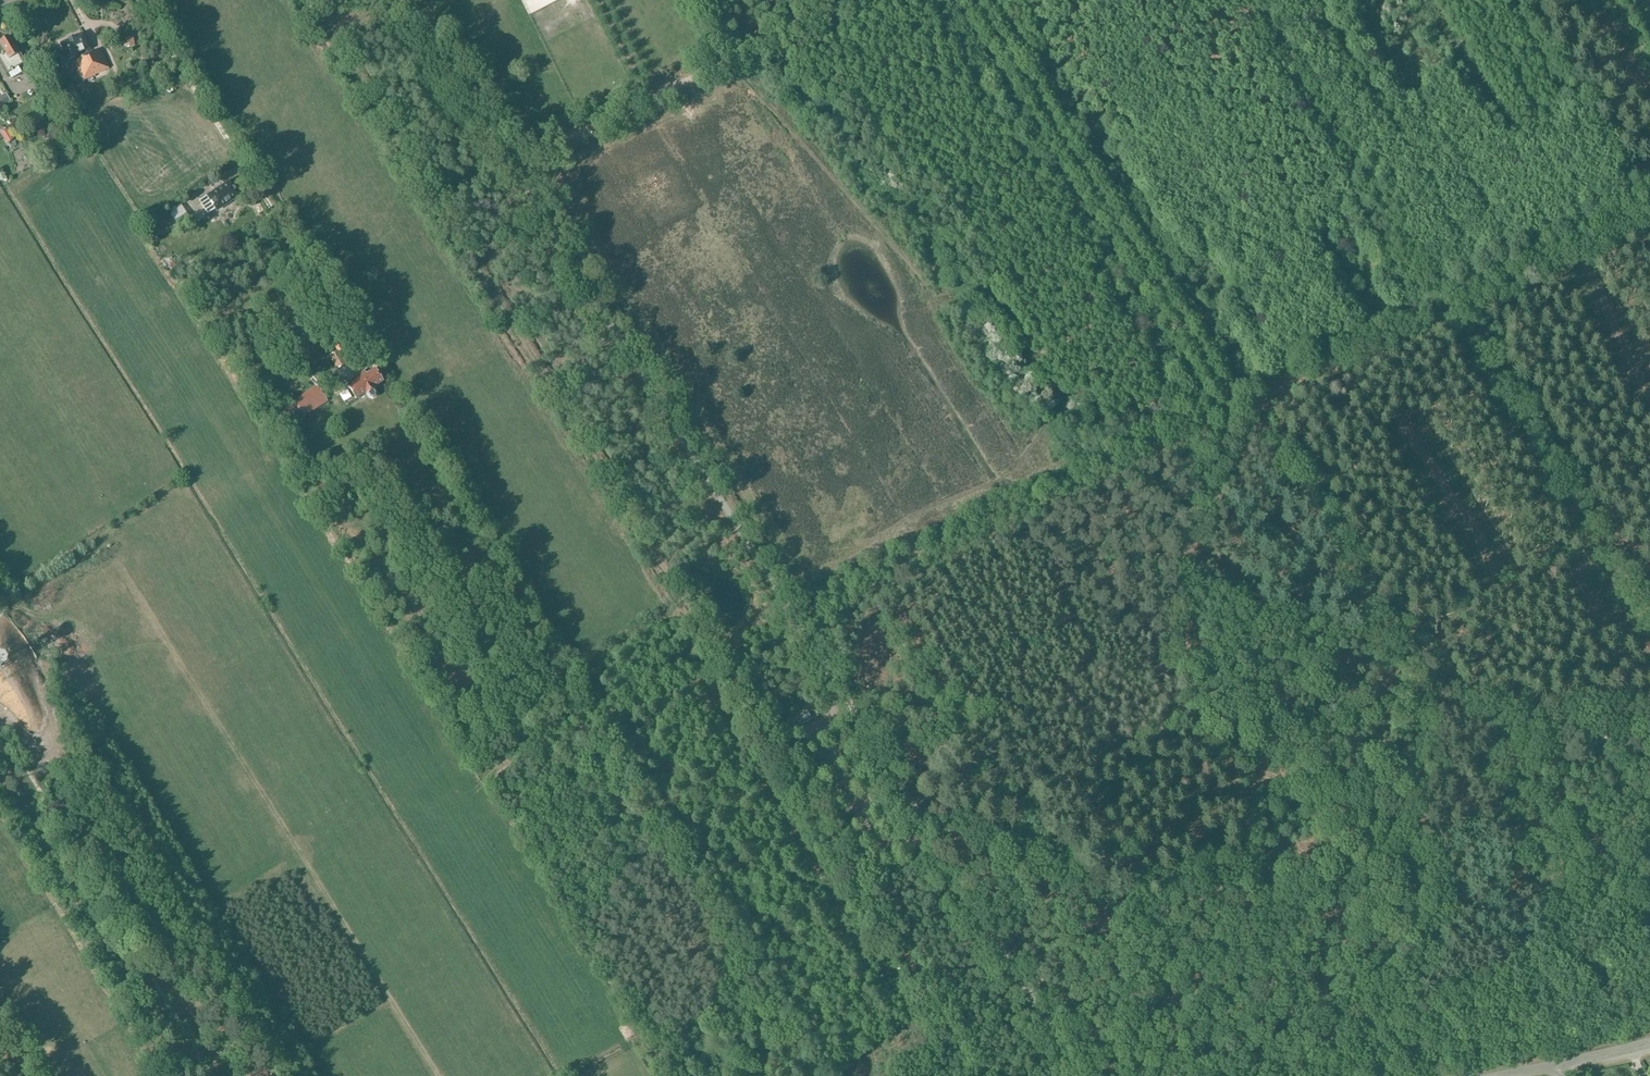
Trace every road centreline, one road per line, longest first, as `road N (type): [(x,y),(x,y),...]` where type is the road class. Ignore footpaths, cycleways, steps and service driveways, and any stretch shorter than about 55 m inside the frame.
road 1 (track): [(138,0),(362,348)]
road 2 (track): [(478,778),(825,606)]
road 3 (track): [(855,0),(550,147)]
road 4 (unclassified): [(1083,1075),(928,829)]
road 5 (track): [(119,537),(9,605)]

